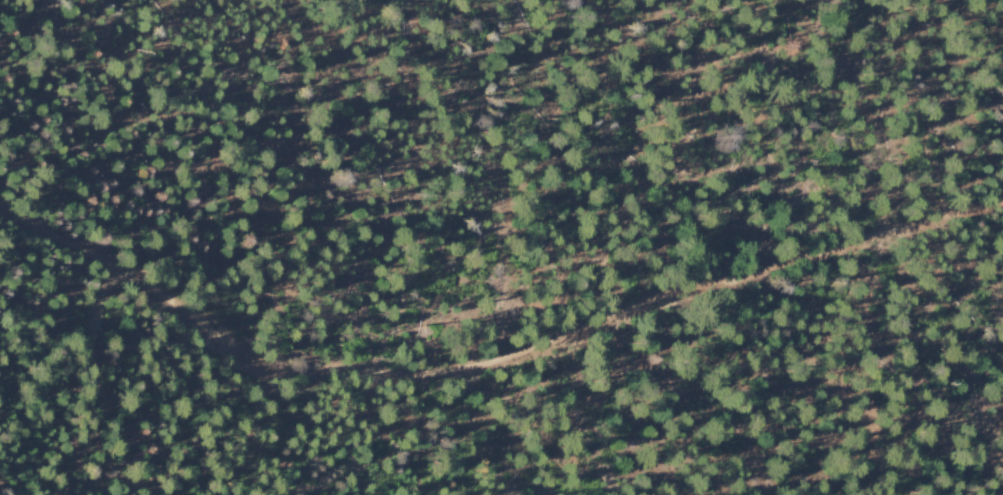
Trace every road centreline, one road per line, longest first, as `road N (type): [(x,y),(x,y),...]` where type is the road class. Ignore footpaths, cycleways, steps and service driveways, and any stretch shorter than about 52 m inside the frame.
road 1 (track): [(0,200),(254,365),(440,376),(507,361),(687,292),(1002,201)]

